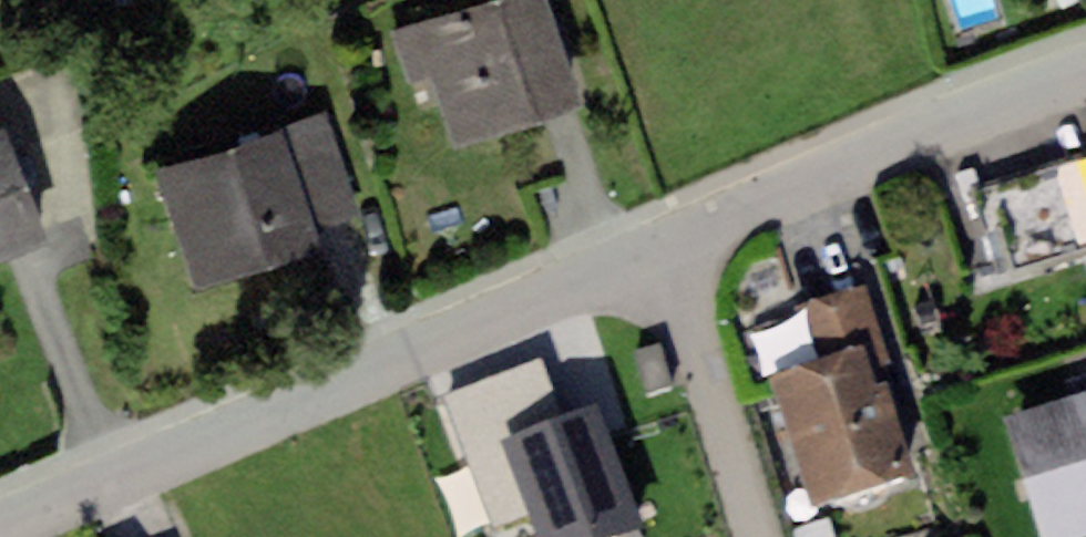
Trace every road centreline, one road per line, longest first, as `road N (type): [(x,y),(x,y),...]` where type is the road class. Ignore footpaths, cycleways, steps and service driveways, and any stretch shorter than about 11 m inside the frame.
road 1 (residential): [(664,252),(0,532)]
road 2 (residential): [(1085,76),(940,131),(664,252)]
road 3 (residential): [(664,252),(757,536)]

